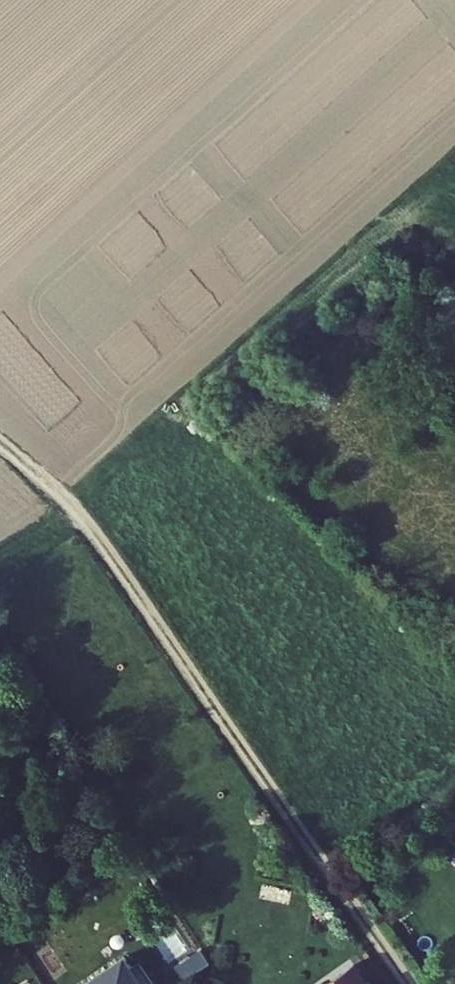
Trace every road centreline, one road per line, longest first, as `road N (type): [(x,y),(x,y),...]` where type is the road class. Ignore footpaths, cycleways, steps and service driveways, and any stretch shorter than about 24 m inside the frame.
road 1 (track): [(403,983),(86,518),(0,444)]

